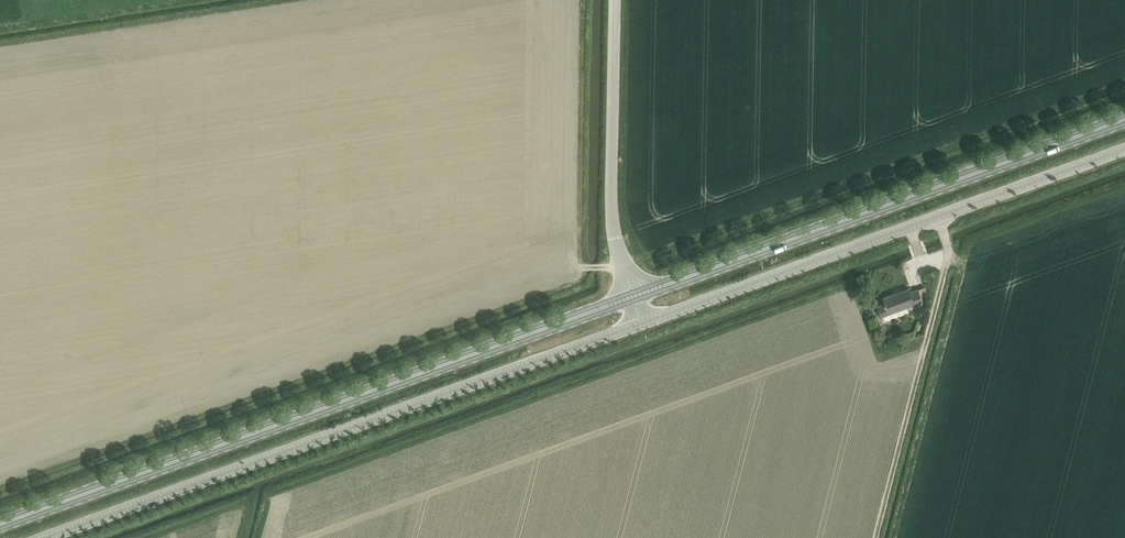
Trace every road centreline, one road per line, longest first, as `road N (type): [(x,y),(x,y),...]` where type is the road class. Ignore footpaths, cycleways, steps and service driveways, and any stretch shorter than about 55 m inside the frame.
road 1 (secondary): [(0,525),(633,297)]
road 2 (unclassified): [(643,323),(44,537)]
road 3 (secondary): [(633,297),(1124,119)]
road 4 (unclassified): [(1124,149),(643,323)]
road 5 (track): [(876,537),(948,257),(938,216)]
road 6 (unclassified): [(633,297),(612,215),(615,0)]

